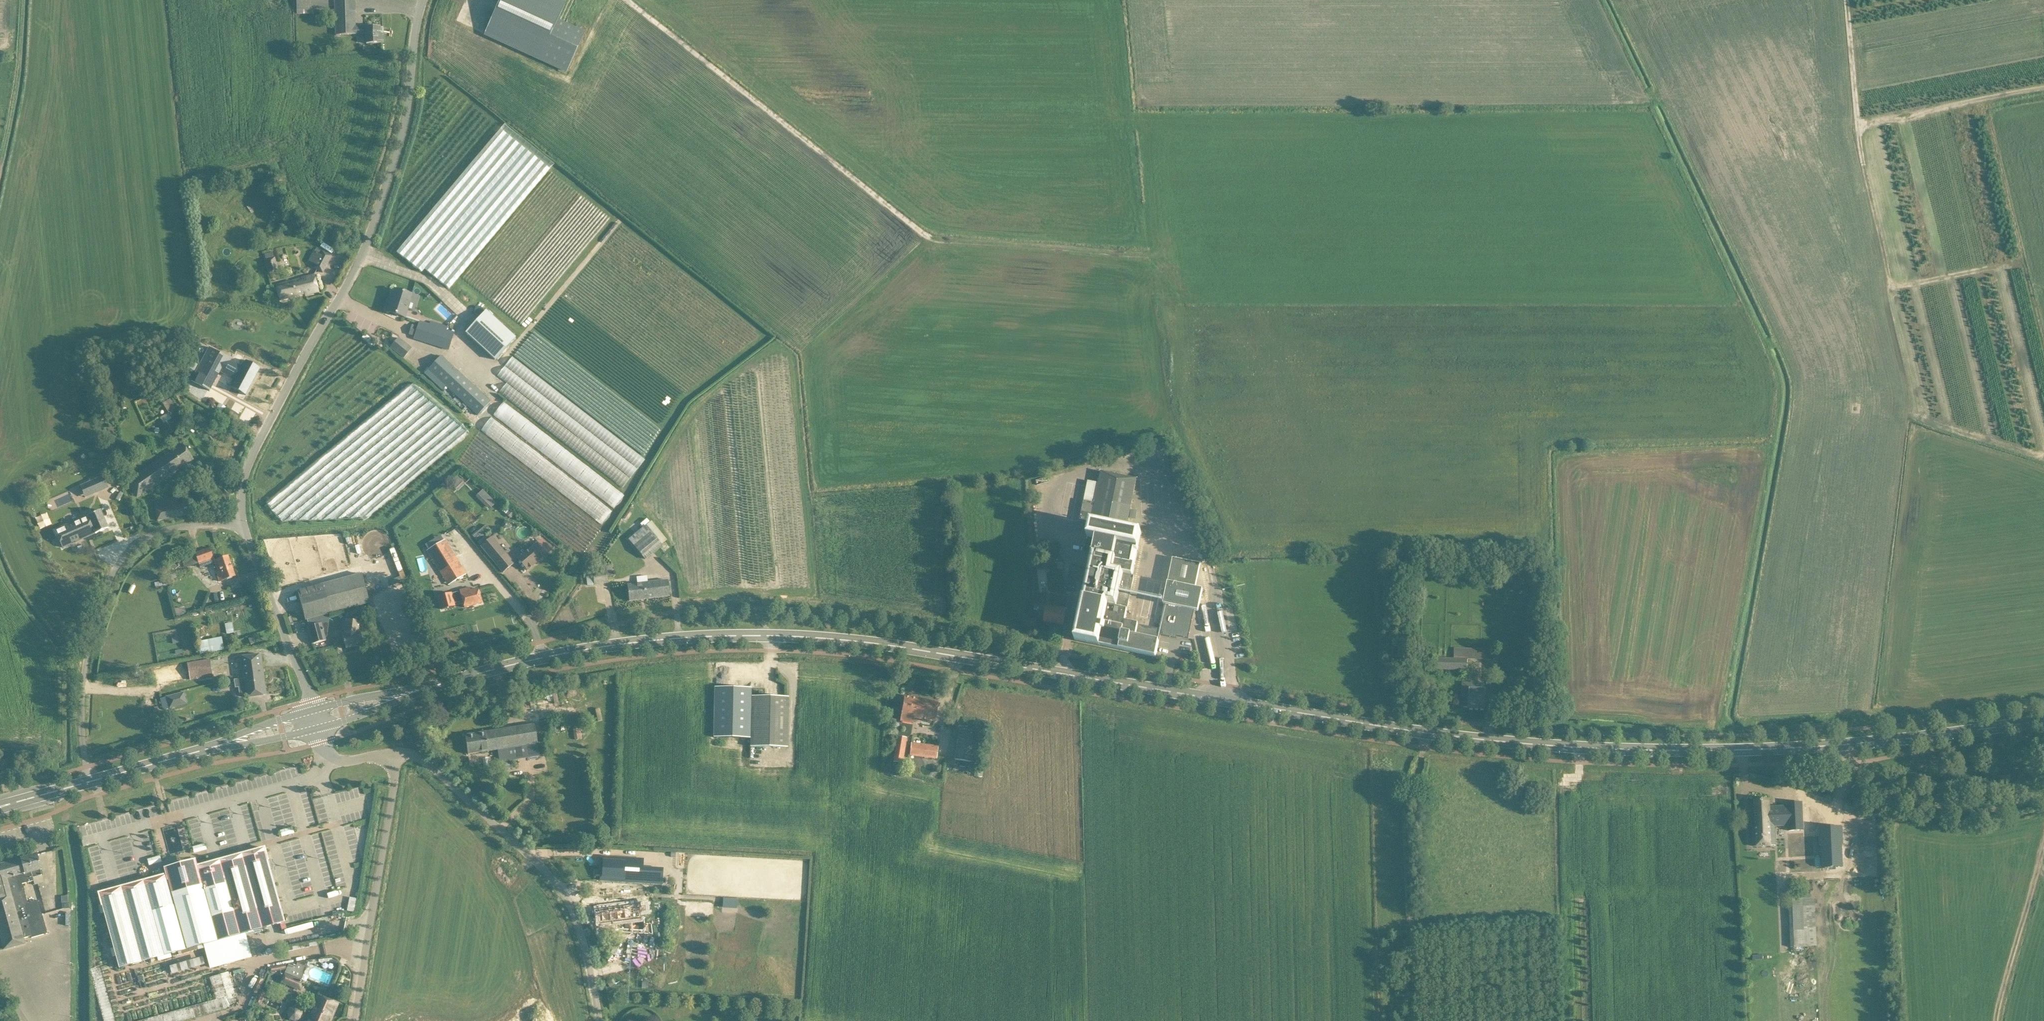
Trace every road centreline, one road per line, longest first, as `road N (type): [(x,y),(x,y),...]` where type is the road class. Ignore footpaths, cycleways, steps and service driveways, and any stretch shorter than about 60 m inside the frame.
road 1 (secondary): [(1581,748),(1382,728),(939,654),(768,636),(594,647),(410,693)]
road 2 (unclassified): [(244,524),(249,458),(357,265),(383,193),(423,0)]
road 3 (secondary): [(1581,748),(1811,749),(2043,720)]
road 4 (unclassified): [(93,782),(83,688),(111,576),(153,534),(244,524)]
road 5 (unclassified): [(599,1020),(569,901),(427,767),(399,756)]
road 6 (unclassified): [(355,1020),(399,756)]
road 7 (unclassified): [(313,711),(244,524)]
road 8 (secondary): [(93,782),(223,744)]

